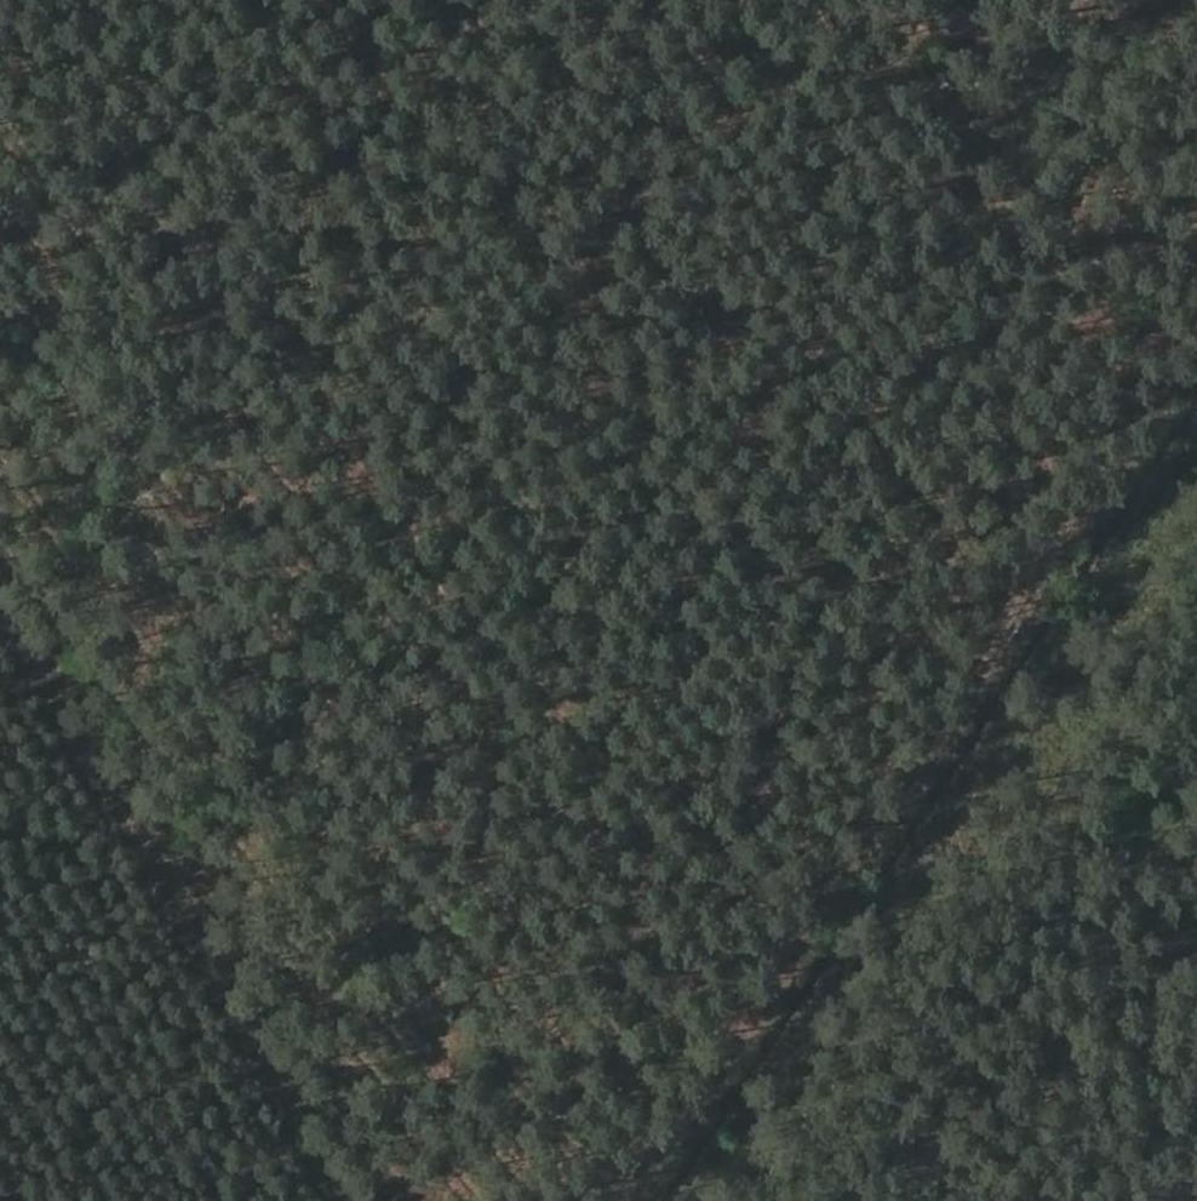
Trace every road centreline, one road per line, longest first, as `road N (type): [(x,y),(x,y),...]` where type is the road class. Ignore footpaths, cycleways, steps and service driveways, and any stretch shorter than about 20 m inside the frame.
road 1 (track): [(1196,468),(711,1200)]
road 2 (track): [(373,1200),(0,549)]

